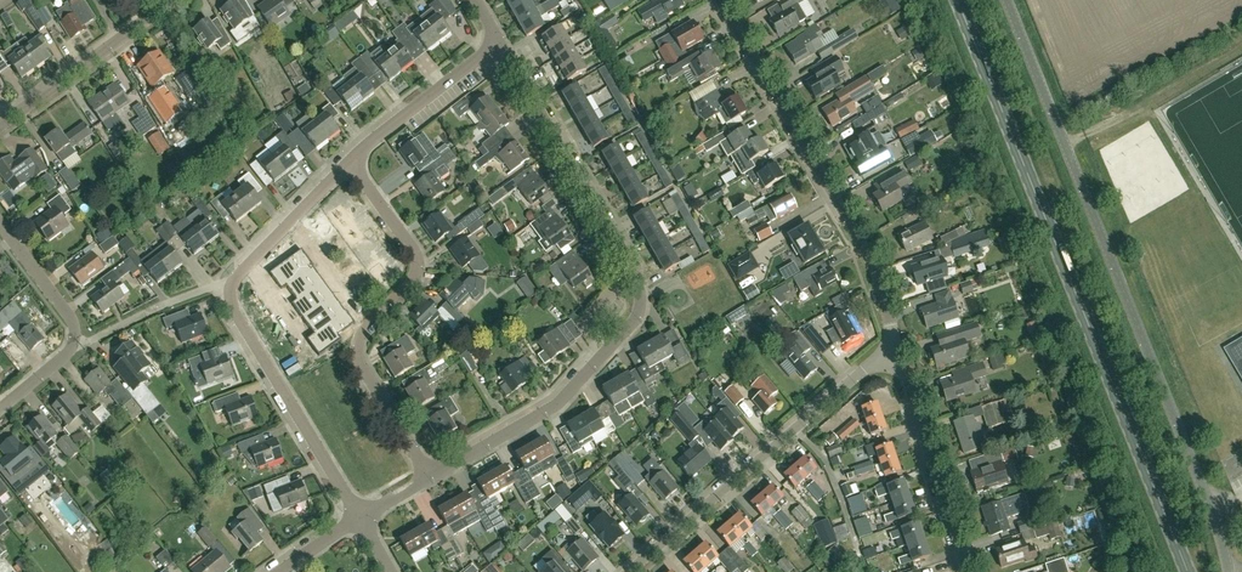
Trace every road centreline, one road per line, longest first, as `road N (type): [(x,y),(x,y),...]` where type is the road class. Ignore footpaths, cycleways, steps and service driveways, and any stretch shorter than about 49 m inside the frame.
road 1 (secondary): [(1185,571),(957,0)]
road 2 (unclassified): [(1228,571),(1208,499),(1008,0)]
road 3 (residential): [(426,475),(548,409),(630,324),(640,302),(635,276),(496,37)]
road 4 (residential): [(357,516),(231,297),(243,270),(349,163)]
road 5 (residential): [(896,355),(877,272),(717,0)]
road 6 (residential): [(426,475),(359,356),(364,335),(416,267),(412,248),(349,163)]
road 7 (residential): [(630,571),(871,365),(896,355)]
road 8 (unclassified): [(0,408),(64,356),(73,328),(0,221)]
road 9 (unclassified): [(966,571),(896,355)]
road 10 (tertiary): [(0,125),(175,0)]
road 11 (residential): [(349,163),(496,37)]

